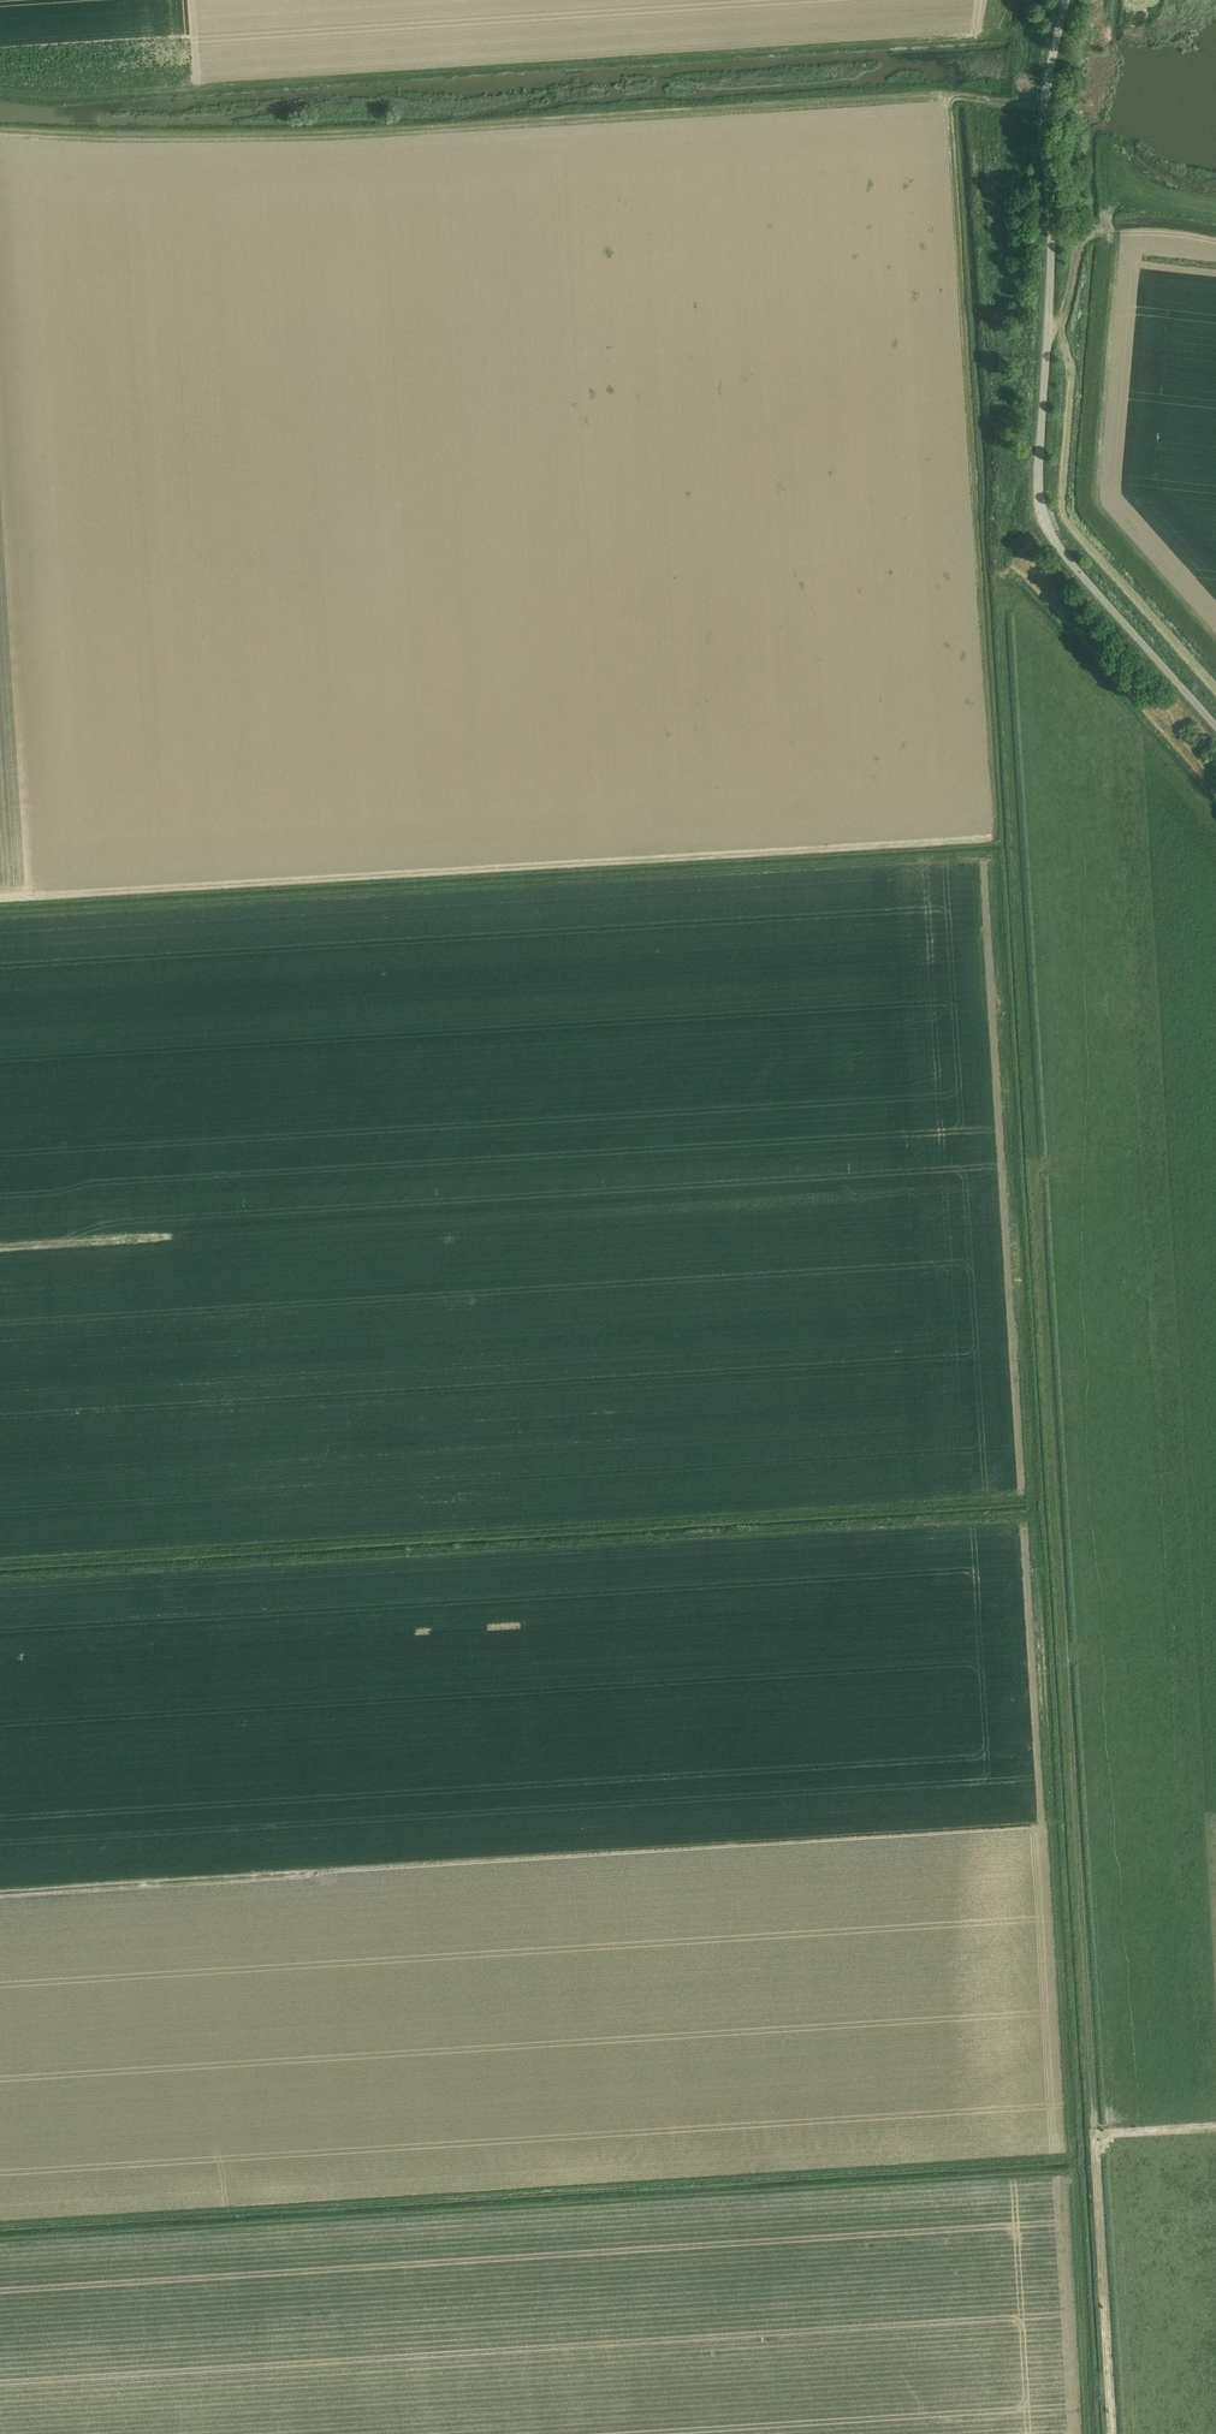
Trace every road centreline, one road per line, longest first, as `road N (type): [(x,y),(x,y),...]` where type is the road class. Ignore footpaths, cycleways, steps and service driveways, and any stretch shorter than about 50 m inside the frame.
road 1 (unclassified): [(1215,727),(1063,553),(1039,501),(1050,268),(1044,113),(1065,0)]
road 2 (track): [(1113,2433),(1094,2134),(1215,2126)]

